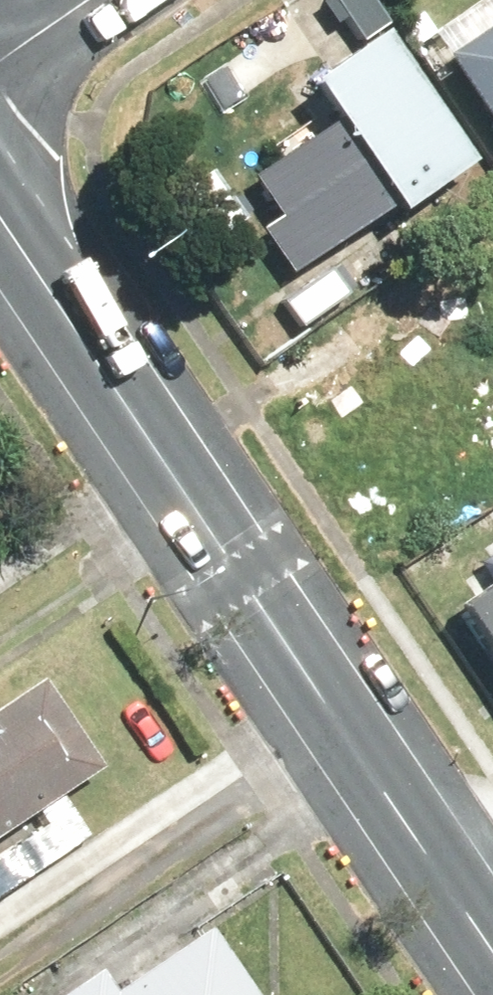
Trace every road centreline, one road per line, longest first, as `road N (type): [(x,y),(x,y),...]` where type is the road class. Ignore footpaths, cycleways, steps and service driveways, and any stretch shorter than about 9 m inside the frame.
road 1 (tertiary): [(0,210),(433,851)]

